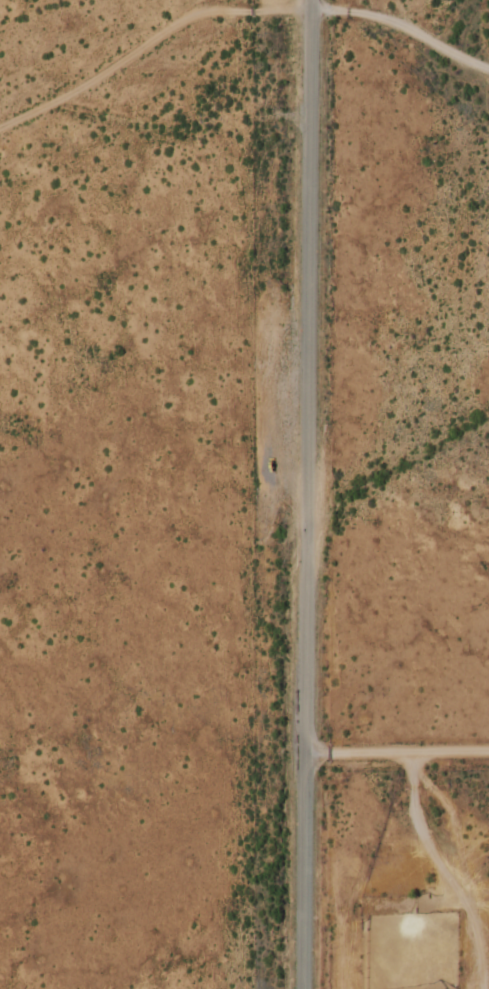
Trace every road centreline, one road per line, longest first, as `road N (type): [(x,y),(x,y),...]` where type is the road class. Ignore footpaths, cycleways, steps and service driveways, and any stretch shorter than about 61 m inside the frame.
road 1 (tertiary): [(310,0),(301,988)]
road 2 (residential): [(310,2),(194,8),(0,120)]
road 3 (residential): [(303,746),(488,744)]

